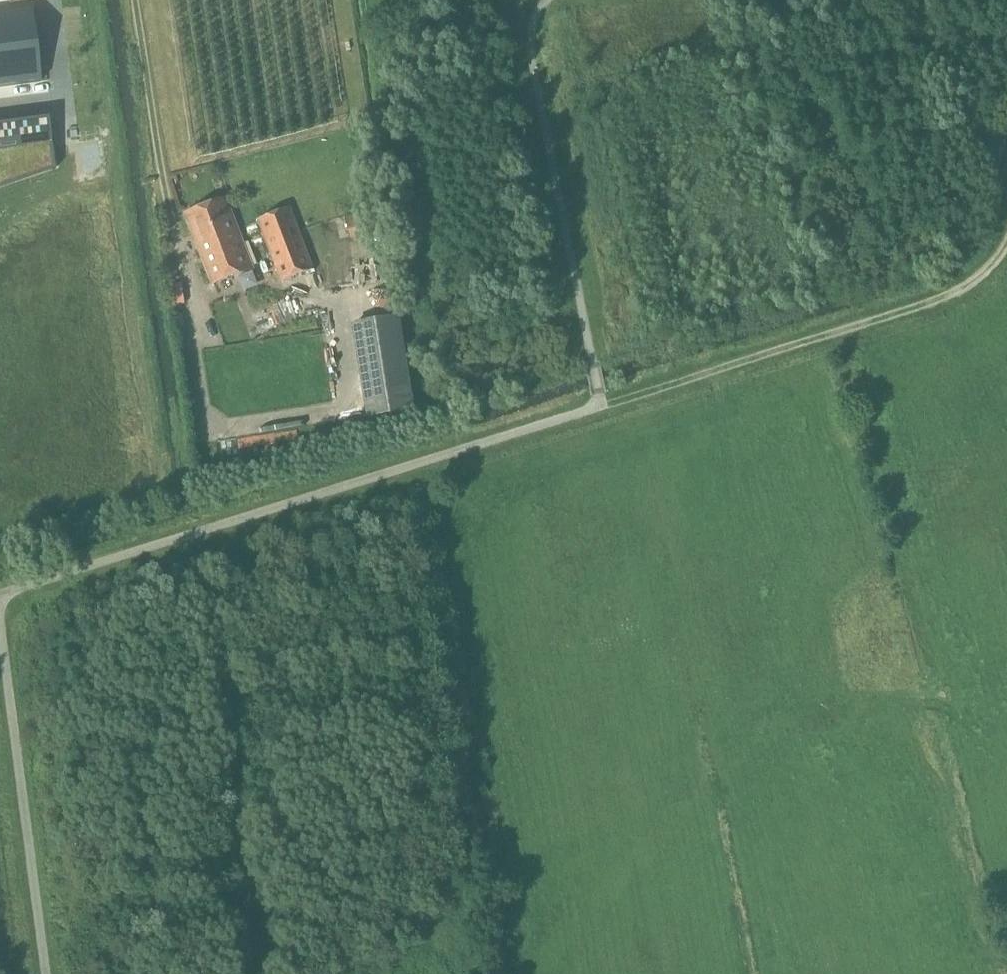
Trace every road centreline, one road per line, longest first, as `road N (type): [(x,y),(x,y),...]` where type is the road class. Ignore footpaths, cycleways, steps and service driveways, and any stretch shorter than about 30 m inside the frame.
road 1 (track): [(601,406),(929,306),(993,269),(1006,249)]

